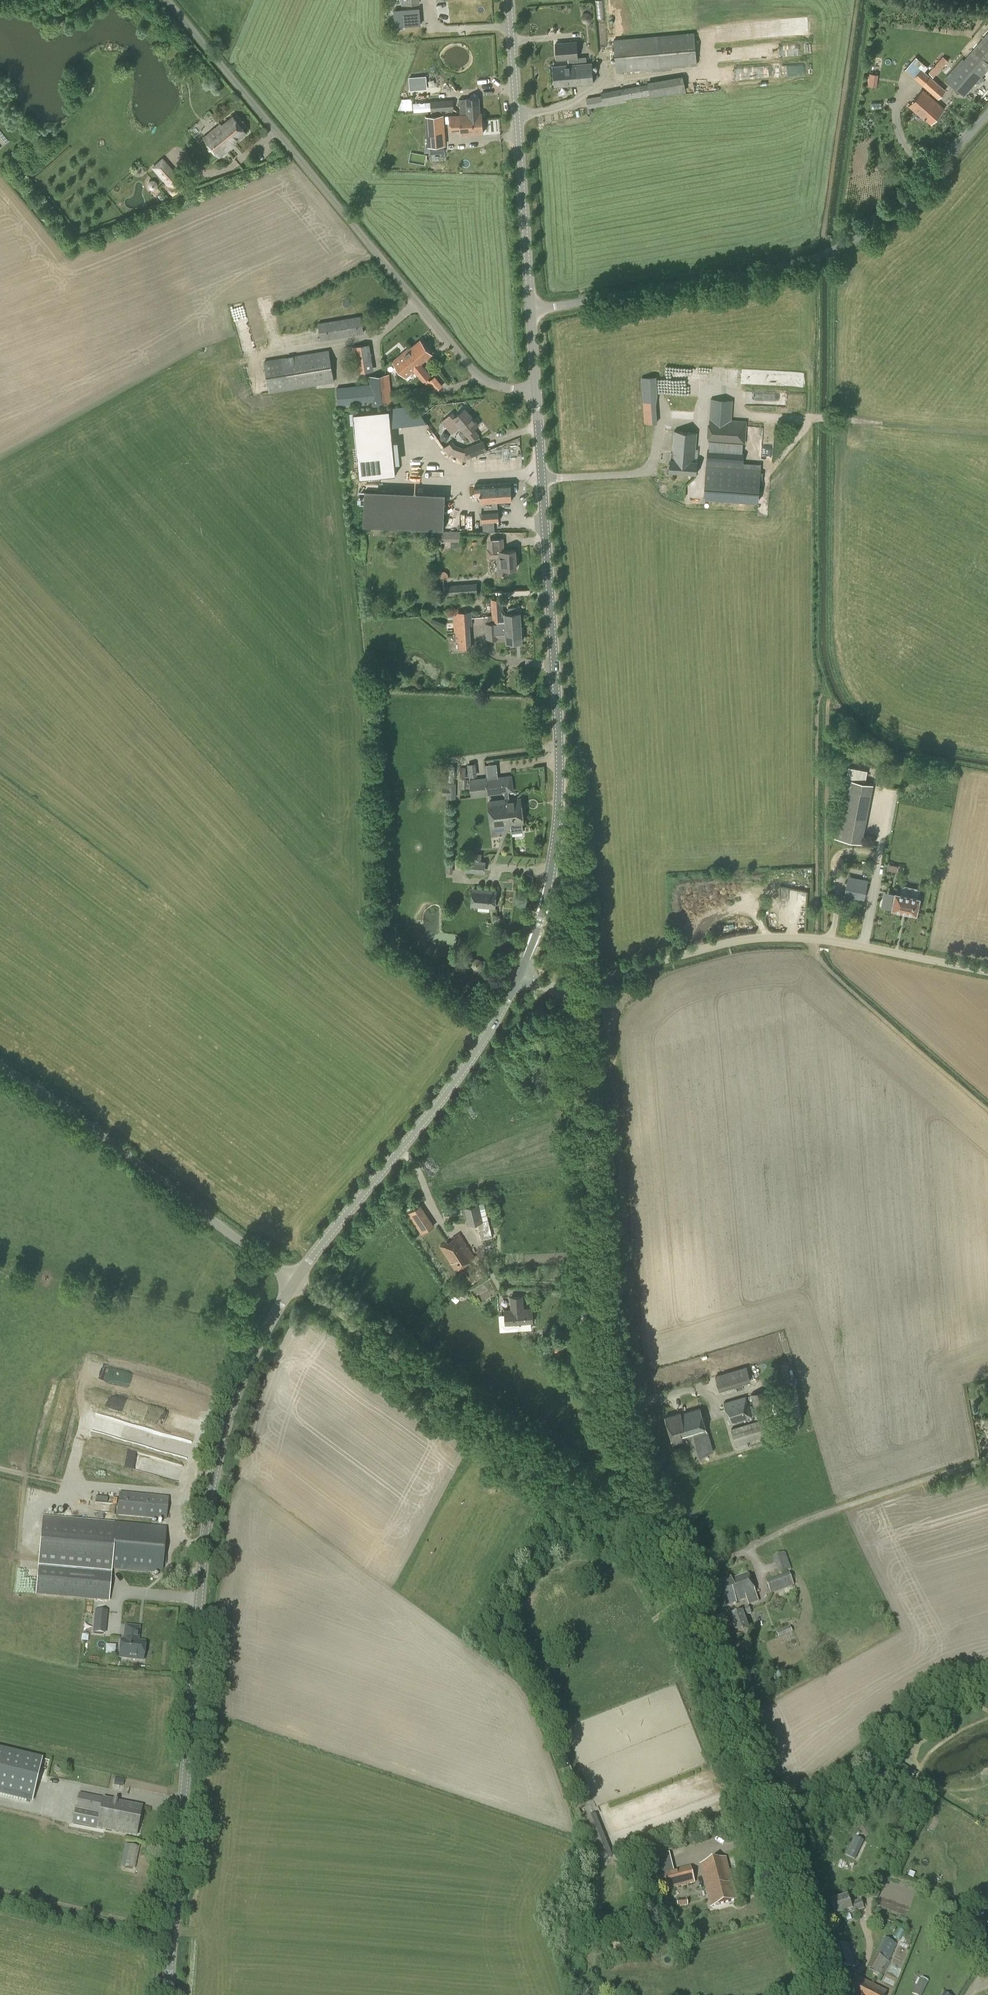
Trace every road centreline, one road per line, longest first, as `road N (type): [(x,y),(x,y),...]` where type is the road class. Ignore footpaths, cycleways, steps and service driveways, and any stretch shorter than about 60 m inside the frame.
road 1 (tertiary): [(167,1994),(206,1525),(230,1410),(294,1280)]
road 2 (tertiary): [(518,976),(539,922),(558,819),(536,390)]
road 3 (unclassified): [(666,1553),(610,1389),(579,1024),(559,993)]
road 4 (unclassified): [(536,390),(497,386),(470,366),(168,0)]
road 5 (unclassified): [(987,113),(905,202),(833,250),(769,269),(531,311)]
road 6 (unclassified): [(294,1280),(666,1553)]
road 7 (unclassified): [(987,972),(809,938),(756,939),(559,993)]
road 8 (tertiary): [(294,1280),(481,1044),(518,976)]
road 9 (unclassified): [(294,1280),(0,1067)]
road 10 (tertiary): [(531,311),(509,0)]
road 11 (unclassified): [(749,1787),(666,1553)]
road 12 (unclassified): [(824,1994),(754,1801)]

